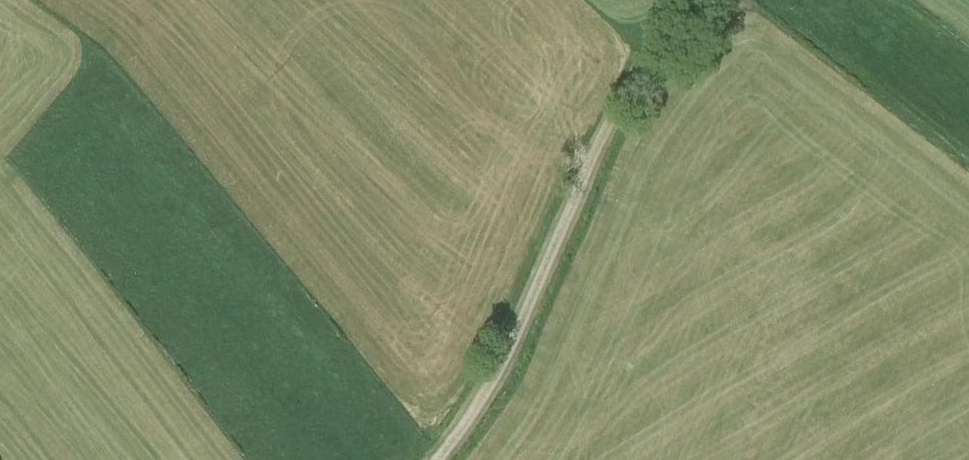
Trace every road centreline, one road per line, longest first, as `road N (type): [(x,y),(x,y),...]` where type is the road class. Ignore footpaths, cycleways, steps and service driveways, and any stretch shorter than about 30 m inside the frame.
road 1 (track): [(436,459),(488,388),(610,118),(692,0)]

